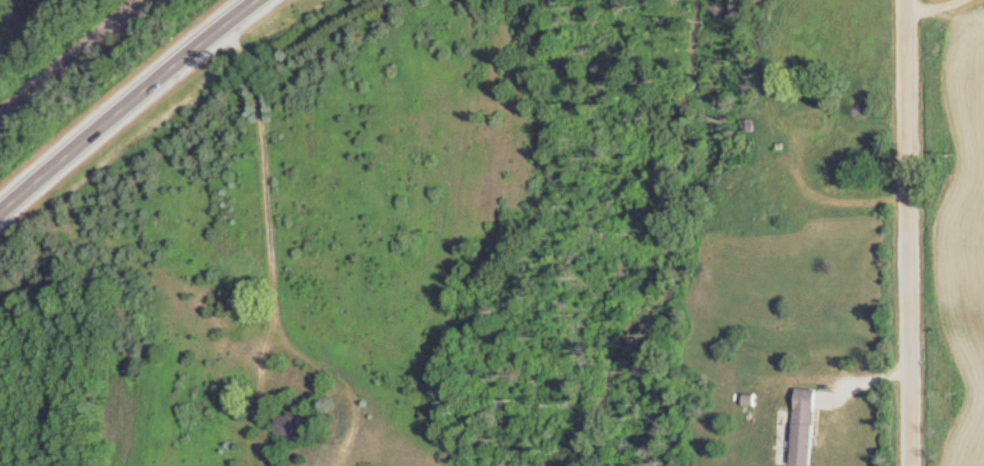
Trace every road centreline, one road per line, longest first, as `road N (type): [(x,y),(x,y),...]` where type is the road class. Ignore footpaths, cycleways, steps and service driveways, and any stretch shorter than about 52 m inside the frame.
road 1 (residential): [(917,465),(911,0)]
road 2 (secondary): [(0,221),(263,0)]

